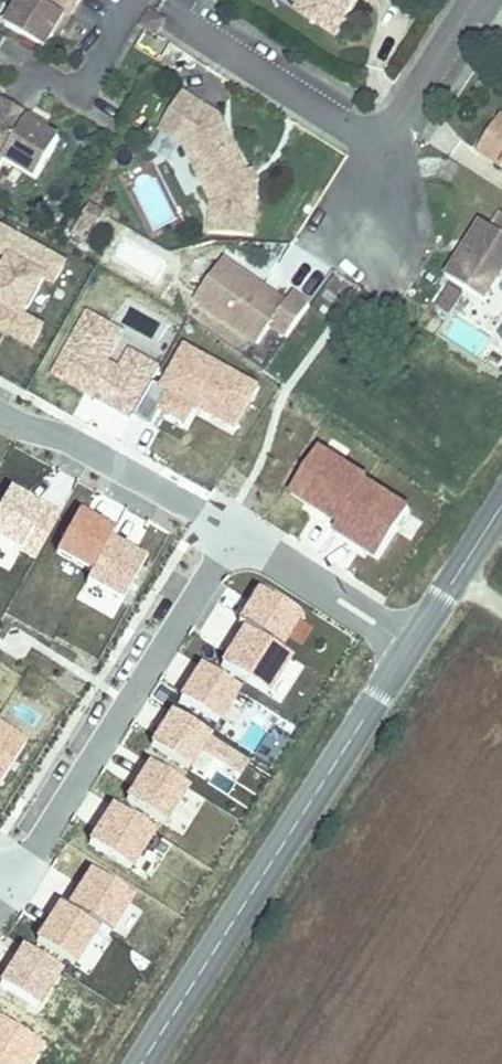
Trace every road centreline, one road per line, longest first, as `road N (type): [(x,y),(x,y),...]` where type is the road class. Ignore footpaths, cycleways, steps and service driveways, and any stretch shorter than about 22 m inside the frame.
road 1 (tertiary): [(142,1063),(419,638)]
road 2 (residential): [(13,880),(239,534)]
road 3 (residential): [(239,534),(106,456),(0,419)]
road 4 (residential): [(375,135),(338,124),(186,23)]
road 5 (residential): [(419,638),(239,534)]
road 6 (residential): [(375,135),(399,123),(475,0)]
road 7 (tertiary): [(419,638),(501,510)]

